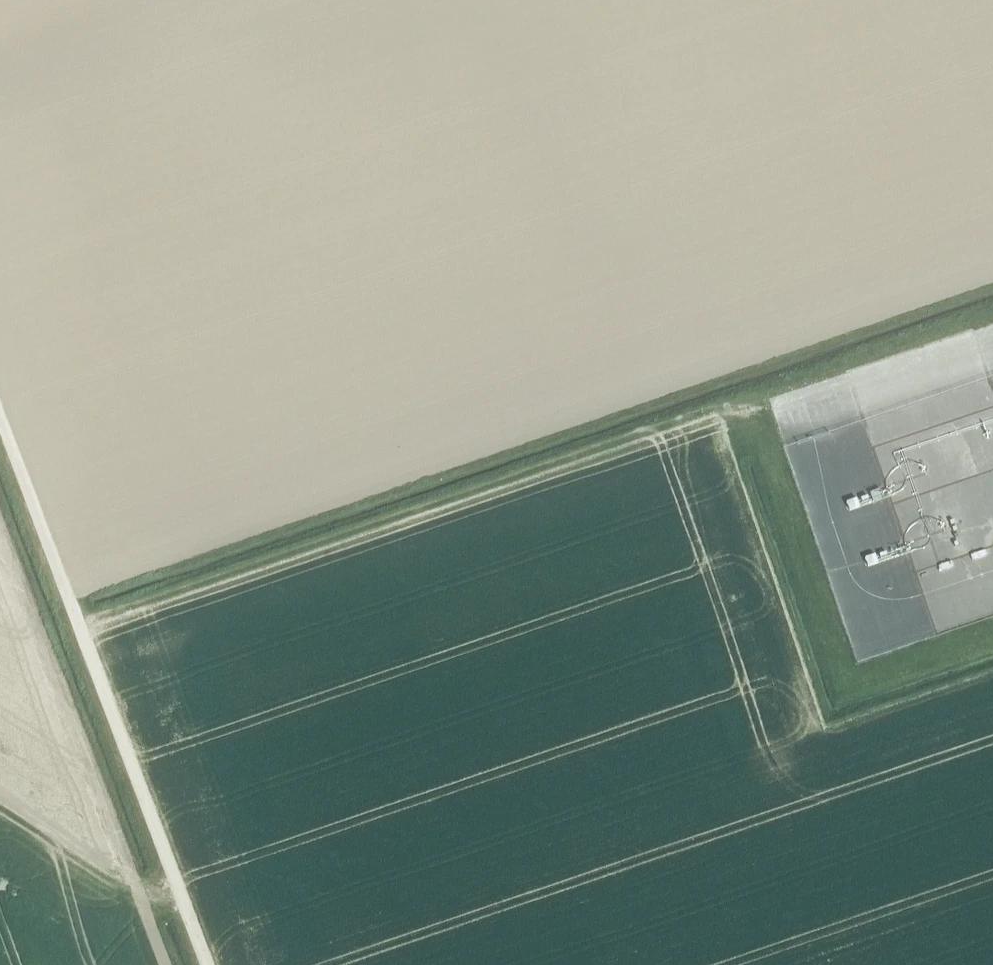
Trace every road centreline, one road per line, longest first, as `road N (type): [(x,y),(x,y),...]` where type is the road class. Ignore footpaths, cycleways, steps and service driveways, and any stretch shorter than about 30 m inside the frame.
road 1 (track): [(206,964),(0,413)]

